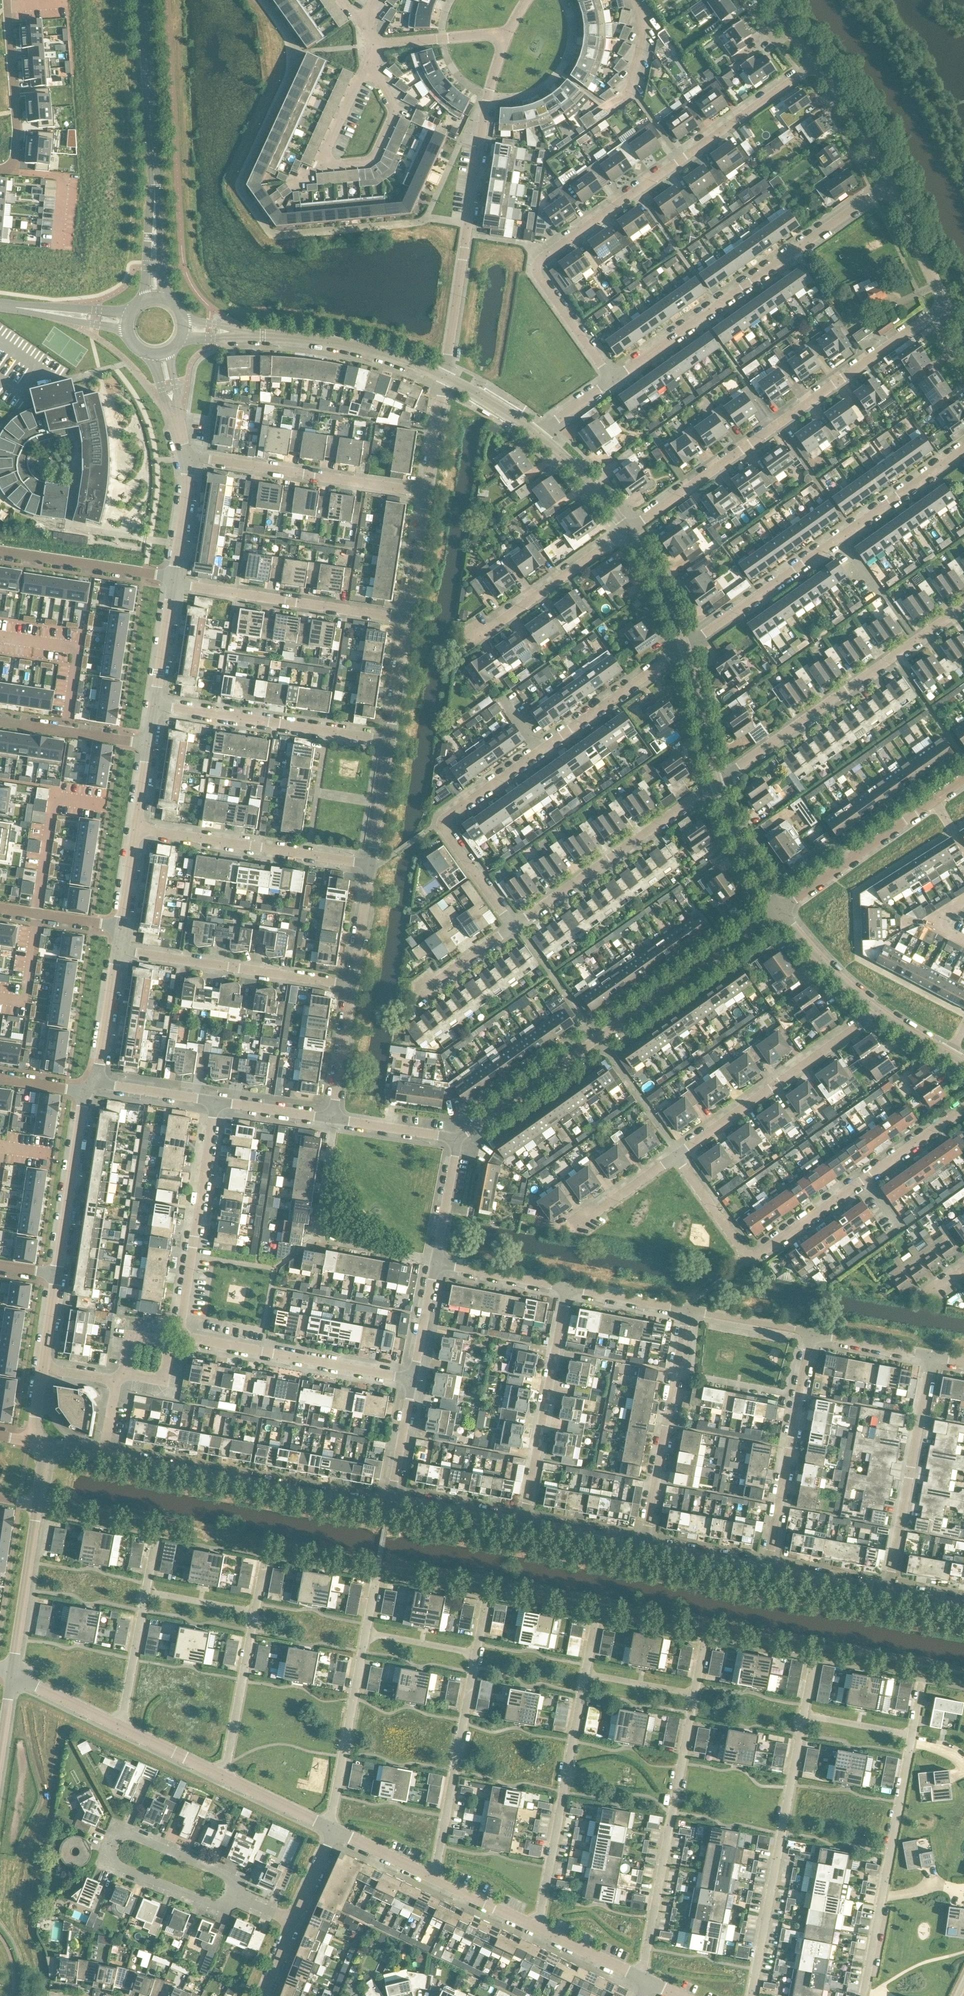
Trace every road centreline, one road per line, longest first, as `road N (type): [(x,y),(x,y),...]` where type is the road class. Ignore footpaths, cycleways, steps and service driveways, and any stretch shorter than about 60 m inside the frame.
road 1 (residential): [(612,381),(537,274),(540,261),(817,65)]
road 2 (residential): [(413,1380),(184,1333),(216,1101)]
road 3 (residential): [(513,926),(444,823),(686,647)]
road 4 (residential): [(455,1139),(780,908)]
road 5 (residential): [(444,381),(488,95),(526,0)]
road 6 (residential): [(629,530),(945,307)]
road 7 (residential): [(963,1108),(751,1256),(675,1156)]
road 8 (residential): [(643,1978),(705,1643)]
road 9 (residential): [(686,647),(963,449)]
road 10 (residential): [(612,381),(888,184)]
road 11 (residential): [(751,1995),(813,1663)]
road 12 (residential): [(539,1929),(595,1622)]
road 13 (residential): [(718,782),(963,607)]
road 14 (residential): [(233,1897),(230,1878),(129,1834),(112,1841),(108,1850),(120,1868),(225,1904)]
road 15 (tertiary): [(390,1502),(105,1454)]
road 16 (residential): [(435,1879),(486,1598)]
road 17 (residential): [(327,1827),(375,1581)]
road 18 (residential): [(513,926),(718,782)]
road 19 (residential): [(675,1156),(880,1012)]
road 20 (residential): [(427,495),(187,457)]
road 21 (residential): [(409,619),(172,583)]
road 22 (residential): [(887,1591),(932,1356)]
road 23 (residential): [(768,1569),(813,1334)]
road 24 (residential): [(645,1545),(688,1310)]
road 25 (residential): [(390,740),(154,704)]
road 26 (residential): [(372,864),(136,828)]
road 27 (residential): [(525,1522),(569,1288)]
road 28 (residential): [(353,985),(118,950)]
road 29 (residential): [(225,1778),(263,1560)]
road 30 (residential): [(459,646),(629,530)]
road 31 (residential): [(122,1729),(156,1539)]
road 32 (residential): [(444,381),(377,354),(258,336)]
road 33 (residential): [(780,908),(933,801)]
road 34 (residential): [(56,1275),(85,1093)]
road 35 (residential): [(155,180),(144,0)]
road 36 (residential): [(0,550),(173,576)]
road 37 (tertiary): [(12,1676),(38,1503)]
road 38 (residential): [(881,1897),(911,1738)]
road 39 (residential): [(6,0),(13,160)]
road 40 (residential): [(0,721),(148,744)]
road 41 (residential): [(880,1012),(809,949),(780,908)]
road 42 (residential): [(780,908),(743,848),(718,782)]
road 43 (unclassified): [(817,65),(856,117),(888,184)]
road 44 (residential): [(718,782),(686,647)]
road 45 (residential): [(569,1288),(435,1262)]
road 46 (tertiary): [(525,1522),(390,1502)]
road 47 (unclassified): [(888,184),(945,307)]
road 48 (residential): [(333,1119),(353,985)]
road 49 (residential): [(98,1082),(118,950)]
road 50 (residential): [(629,530),(538,434)]
road 51 (residential): [(686,647),(629,530)]
road 52 (residential): [(813,1334),(688,1310)]
road 53 (residential): [(572,1230),(675,1156)]
road 54 (tertiary): [(768,1569),(645,1545)]
road 55 (residential): [(409,619),(427,495)]
road 56 (residential): [(372,864),(390,740)]
road 57 (residential): [(455,1139),(435,1262)]
road 58 (residential): [(390,1502),(413,1380)]
road 59 (residential): [(333,1119),(455,1139)]
road 60 (residential): [(390,740),(409,619)]
road 61 (residential): [(353,985),(372,864)]
road 62 (residential): [(154,704),(172,583)]
road 63 (tertiary): [(645,1545),(525,1522)]
road 64 (unclassified): [(122,1729),(12,1676)]
road 65 (residential): [(120,928),(0,909)]
road 66 (tertiary): [(887,1591),(768,1569)]
road 67 (residential): [(932,1356),(813,1334)]
road 68 (residential): [(688,1310),(569,1288)]
road 69 (residential): [(413,1380),(435,1262)]
road 70 (residential): [(173,576),(187,457)]

